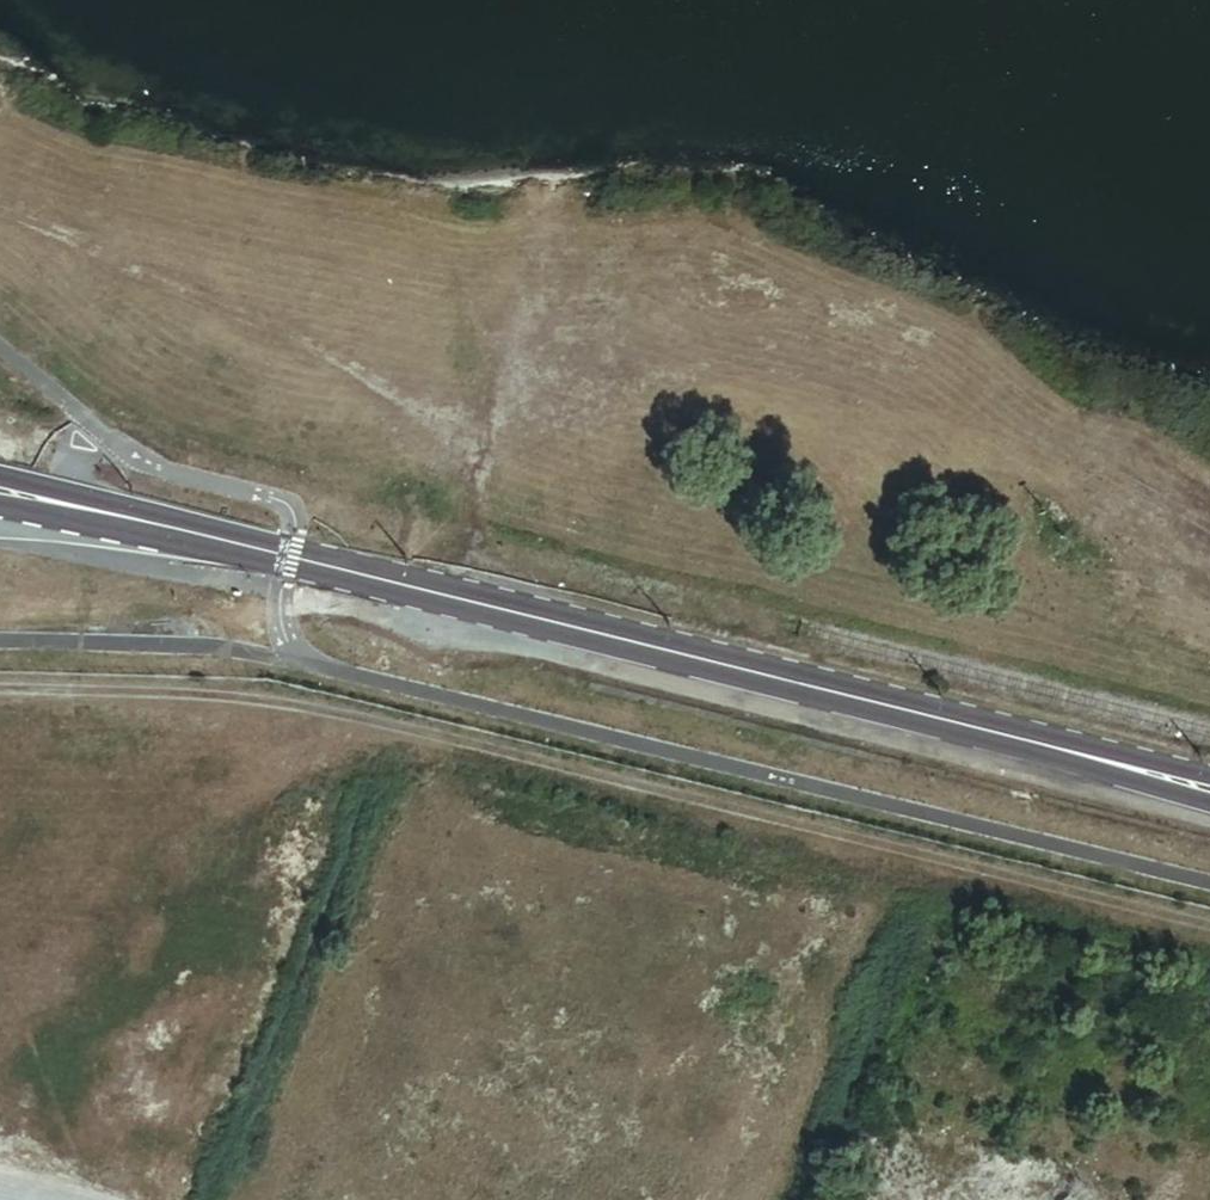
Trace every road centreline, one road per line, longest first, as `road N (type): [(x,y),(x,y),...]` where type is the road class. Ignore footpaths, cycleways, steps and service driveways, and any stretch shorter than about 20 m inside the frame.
road 1 (tertiary): [(0,489),(1209,791)]

